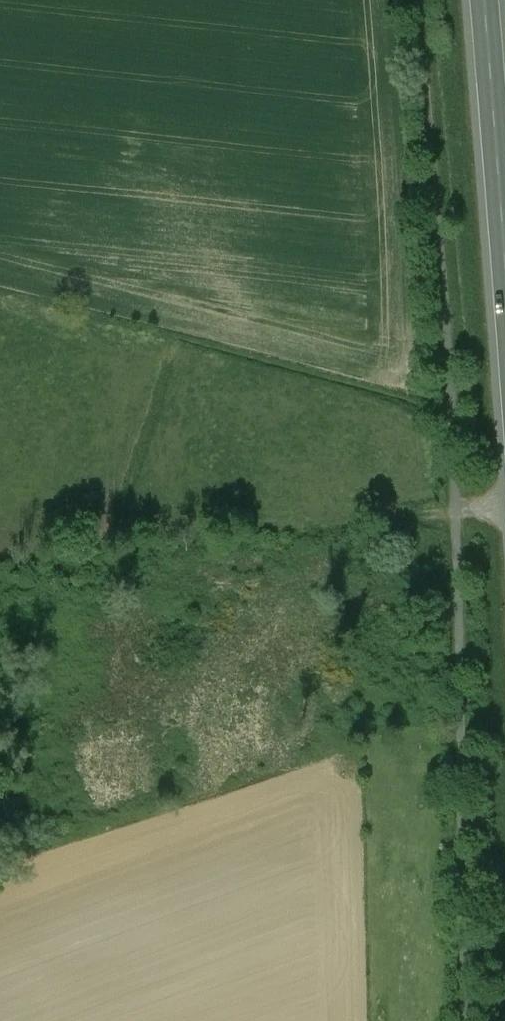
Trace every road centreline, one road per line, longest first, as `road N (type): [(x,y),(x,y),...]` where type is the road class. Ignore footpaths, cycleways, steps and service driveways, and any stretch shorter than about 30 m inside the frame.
road 1 (primary): [(484,0),(504,246)]

